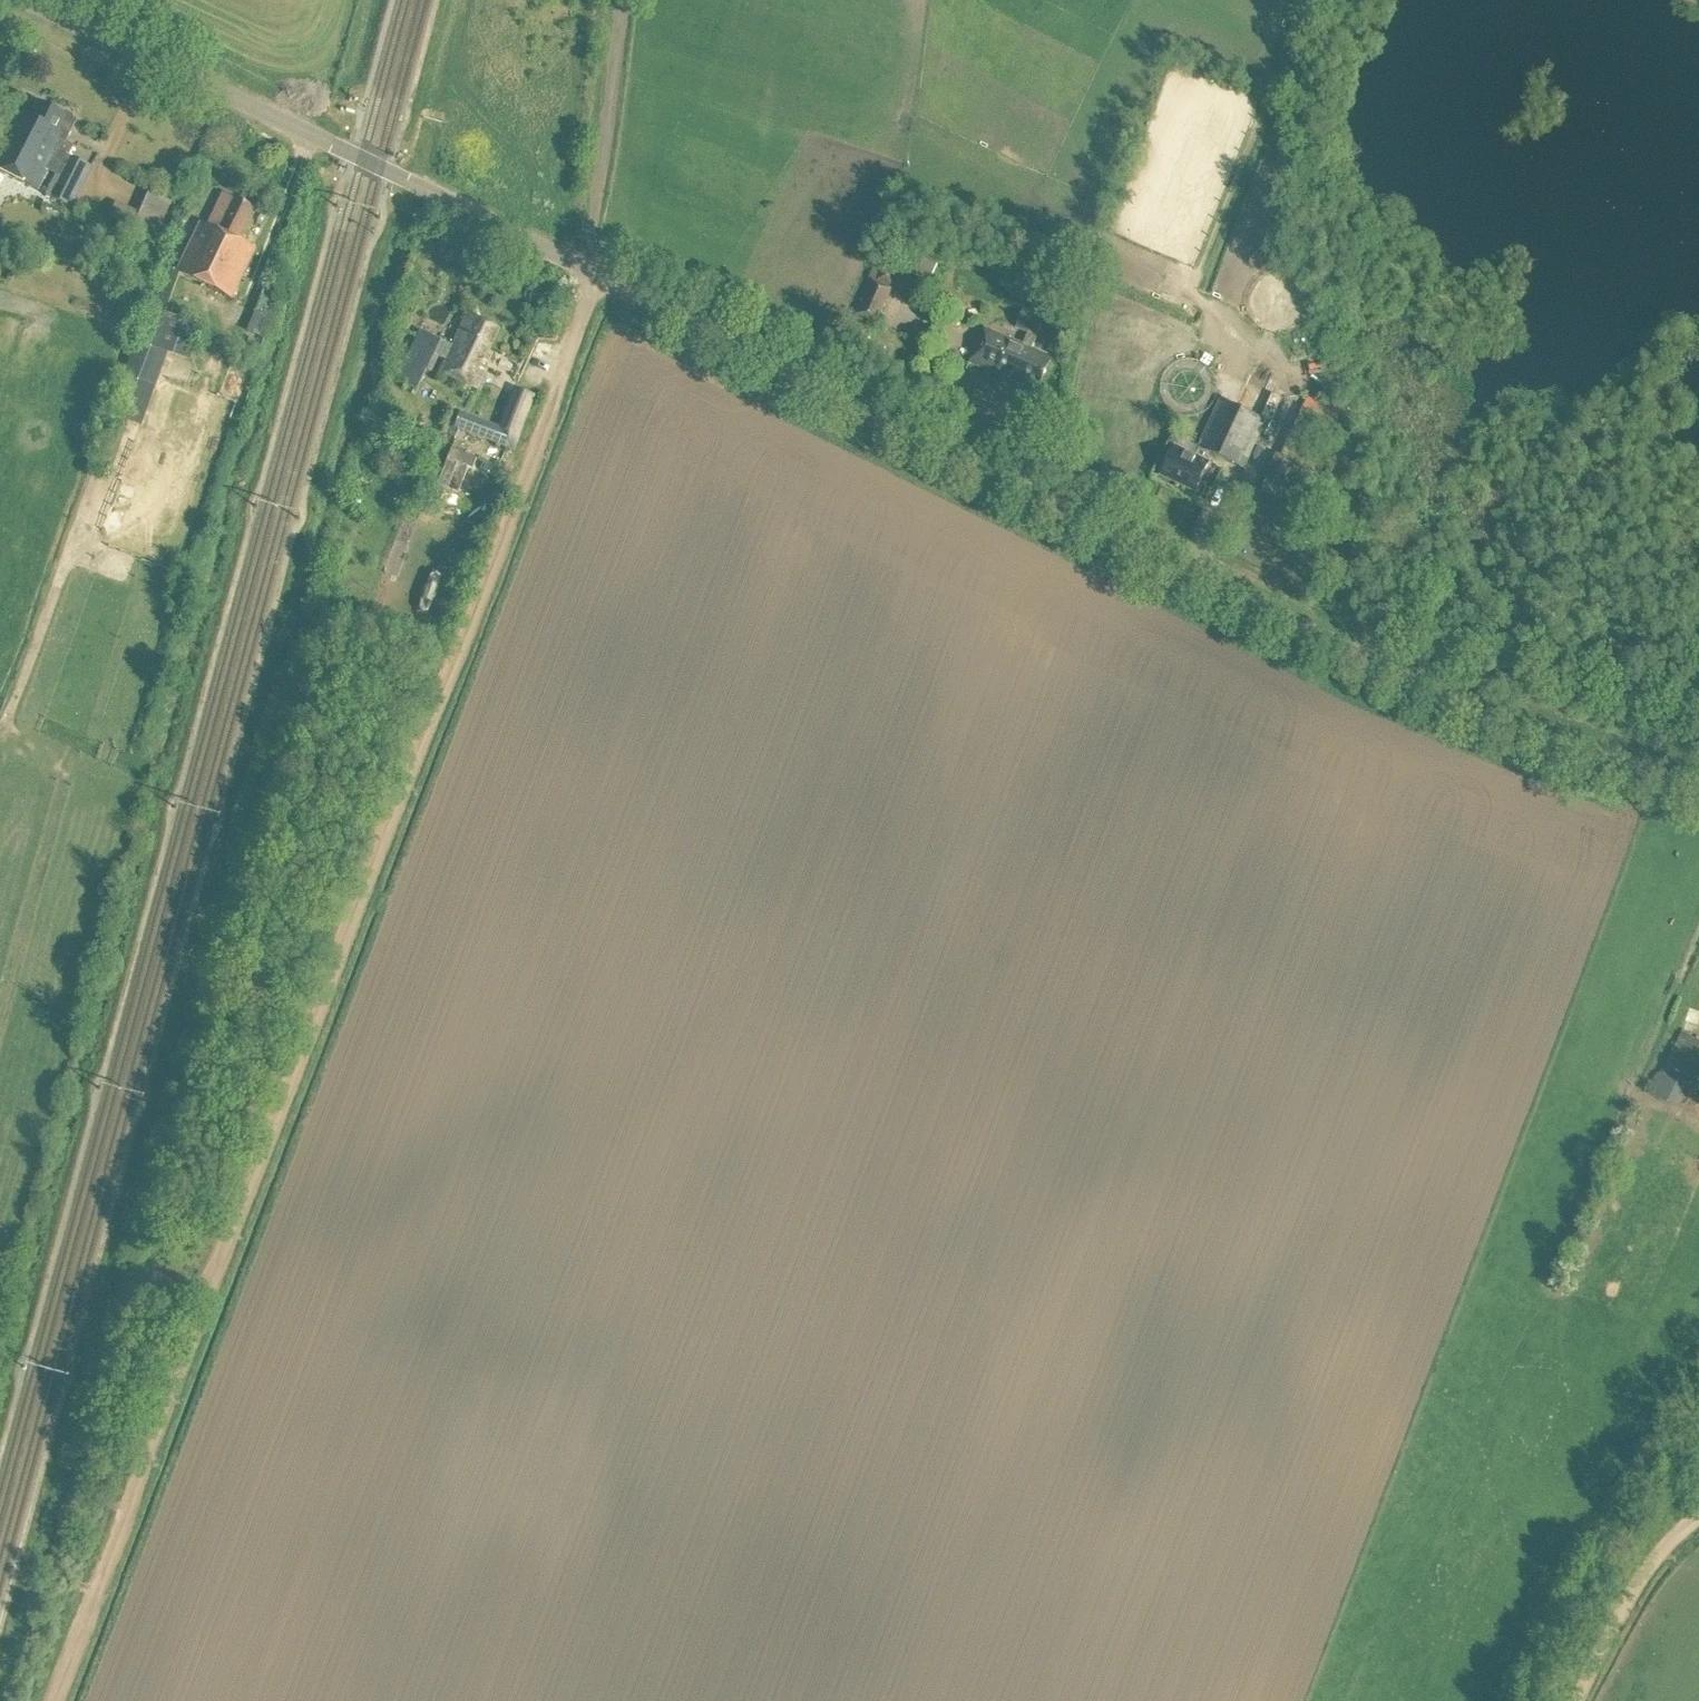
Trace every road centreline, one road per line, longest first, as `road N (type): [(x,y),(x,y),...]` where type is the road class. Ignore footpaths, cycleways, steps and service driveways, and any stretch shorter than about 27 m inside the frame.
road 1 (unclassified): [(31,0),(1477,714),(1698,787)]
road 2 (track): [(598,276),(516,511),(50,1700)]
road 3 (track): [(1579,1700),(1659,1557),(1698,1520)]
road 4 (track): [(455,0),(416,184)]

